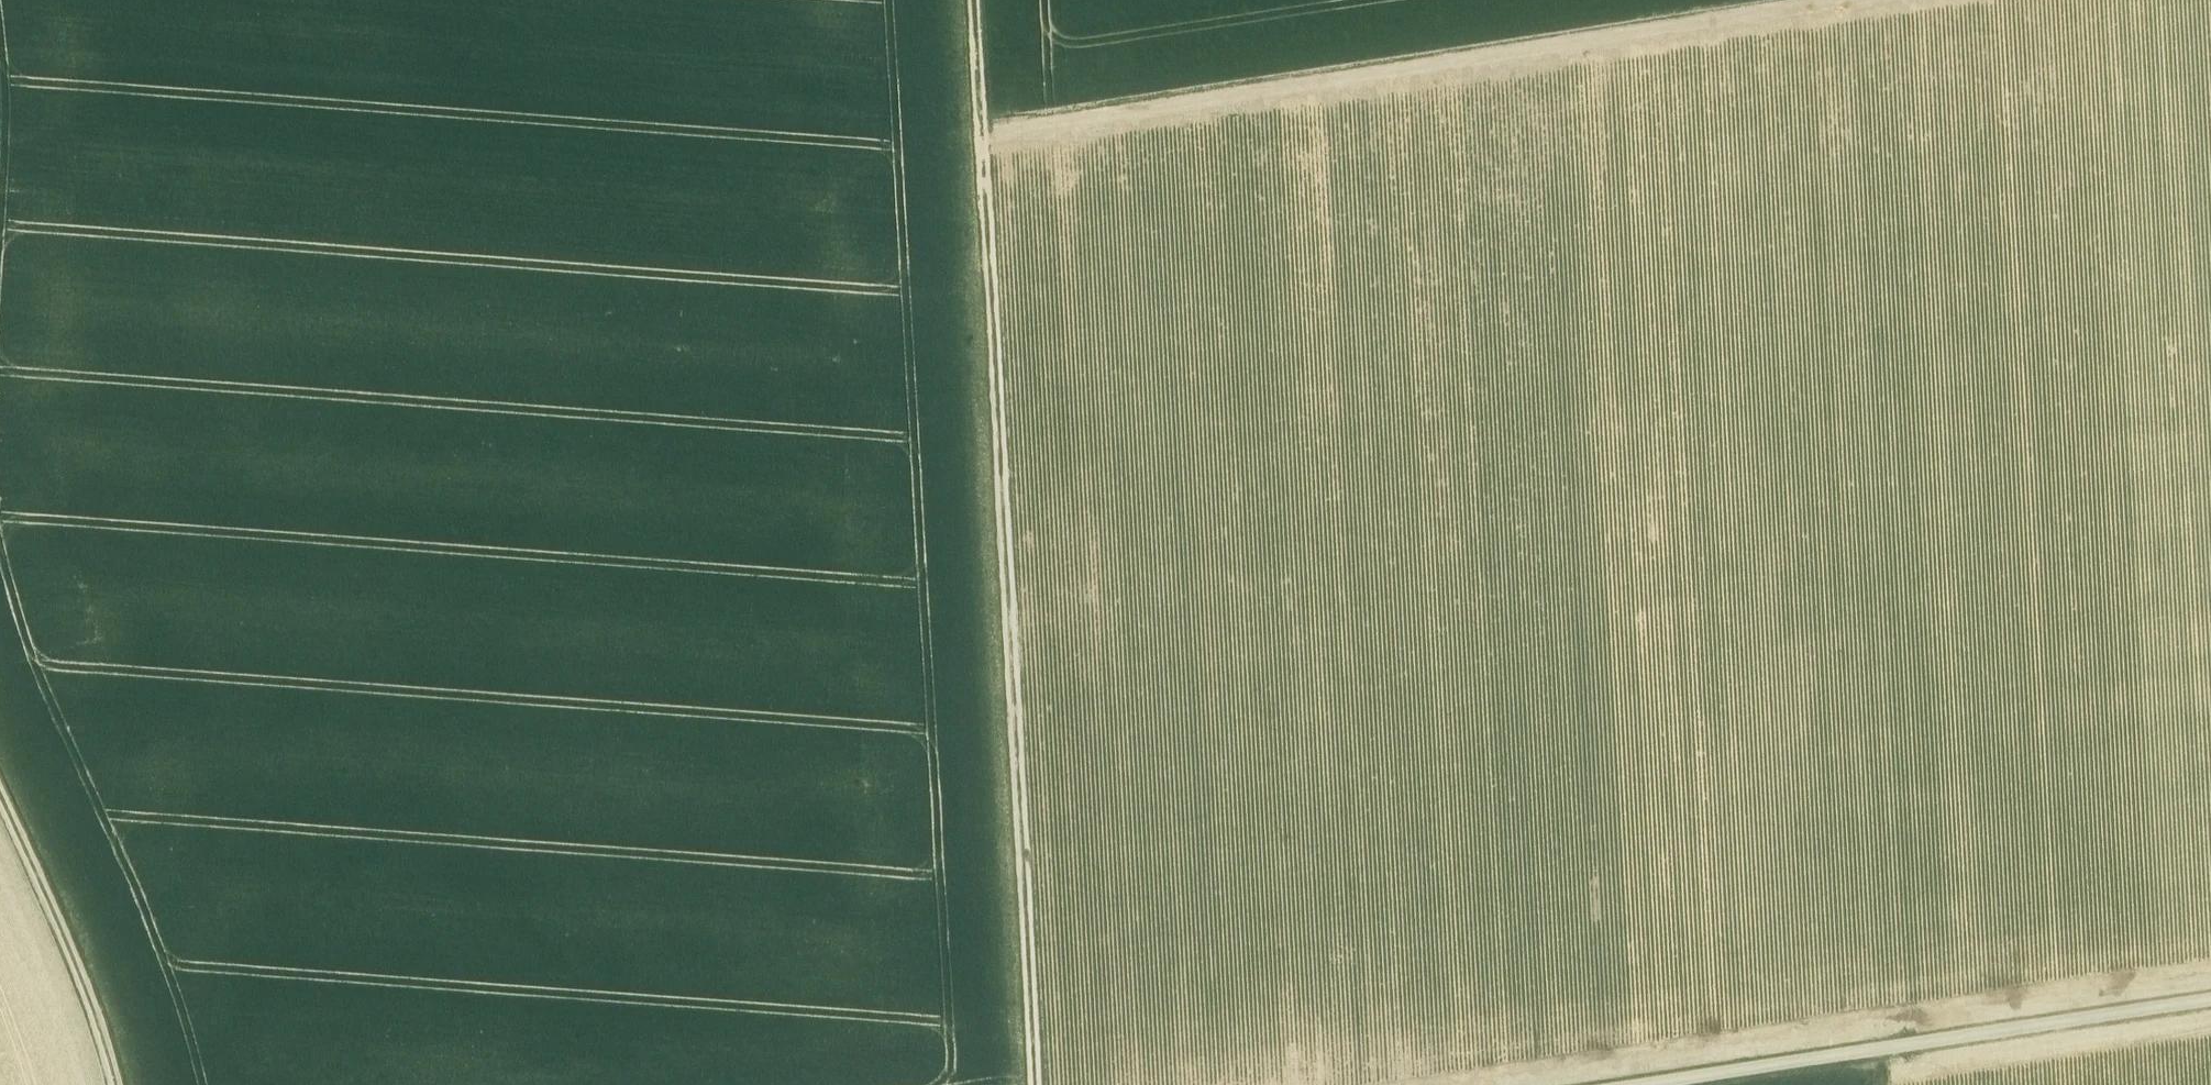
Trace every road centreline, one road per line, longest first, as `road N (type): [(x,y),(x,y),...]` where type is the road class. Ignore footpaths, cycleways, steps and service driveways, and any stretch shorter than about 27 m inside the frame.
road 1 (track): [(980,0),(1043,1084)]
road 2 (track): [(2210,1001),(1650,1084)]
road 3 (track): [(0,777),(123,1084)]

